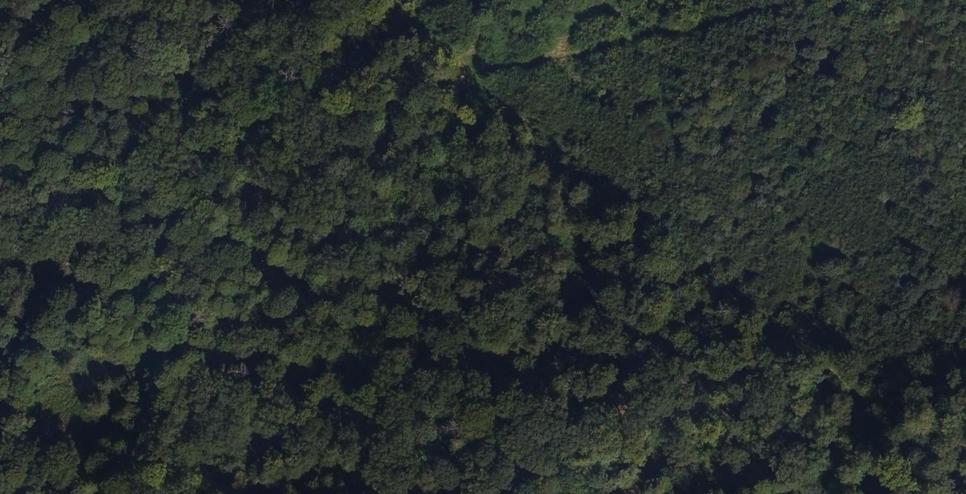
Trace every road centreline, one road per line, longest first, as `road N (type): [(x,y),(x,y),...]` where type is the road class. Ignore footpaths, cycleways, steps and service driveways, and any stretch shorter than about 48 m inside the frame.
road 1 (track): [(97,493),(545,0)]

